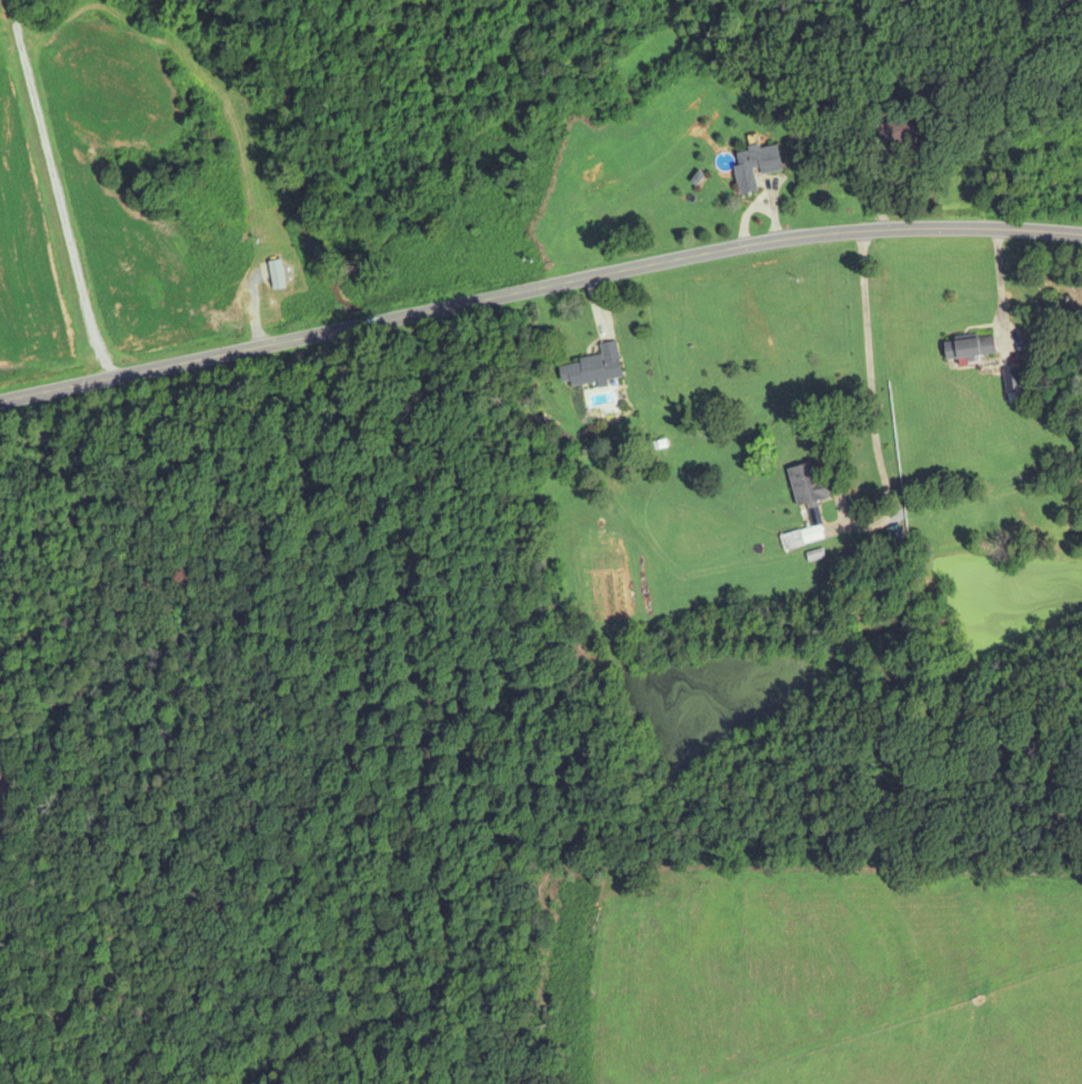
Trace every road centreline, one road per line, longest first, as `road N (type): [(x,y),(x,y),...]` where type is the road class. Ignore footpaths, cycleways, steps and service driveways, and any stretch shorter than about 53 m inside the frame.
road 1 (residential): [(0,401),(719,252),(931,233),(1081,241)]

